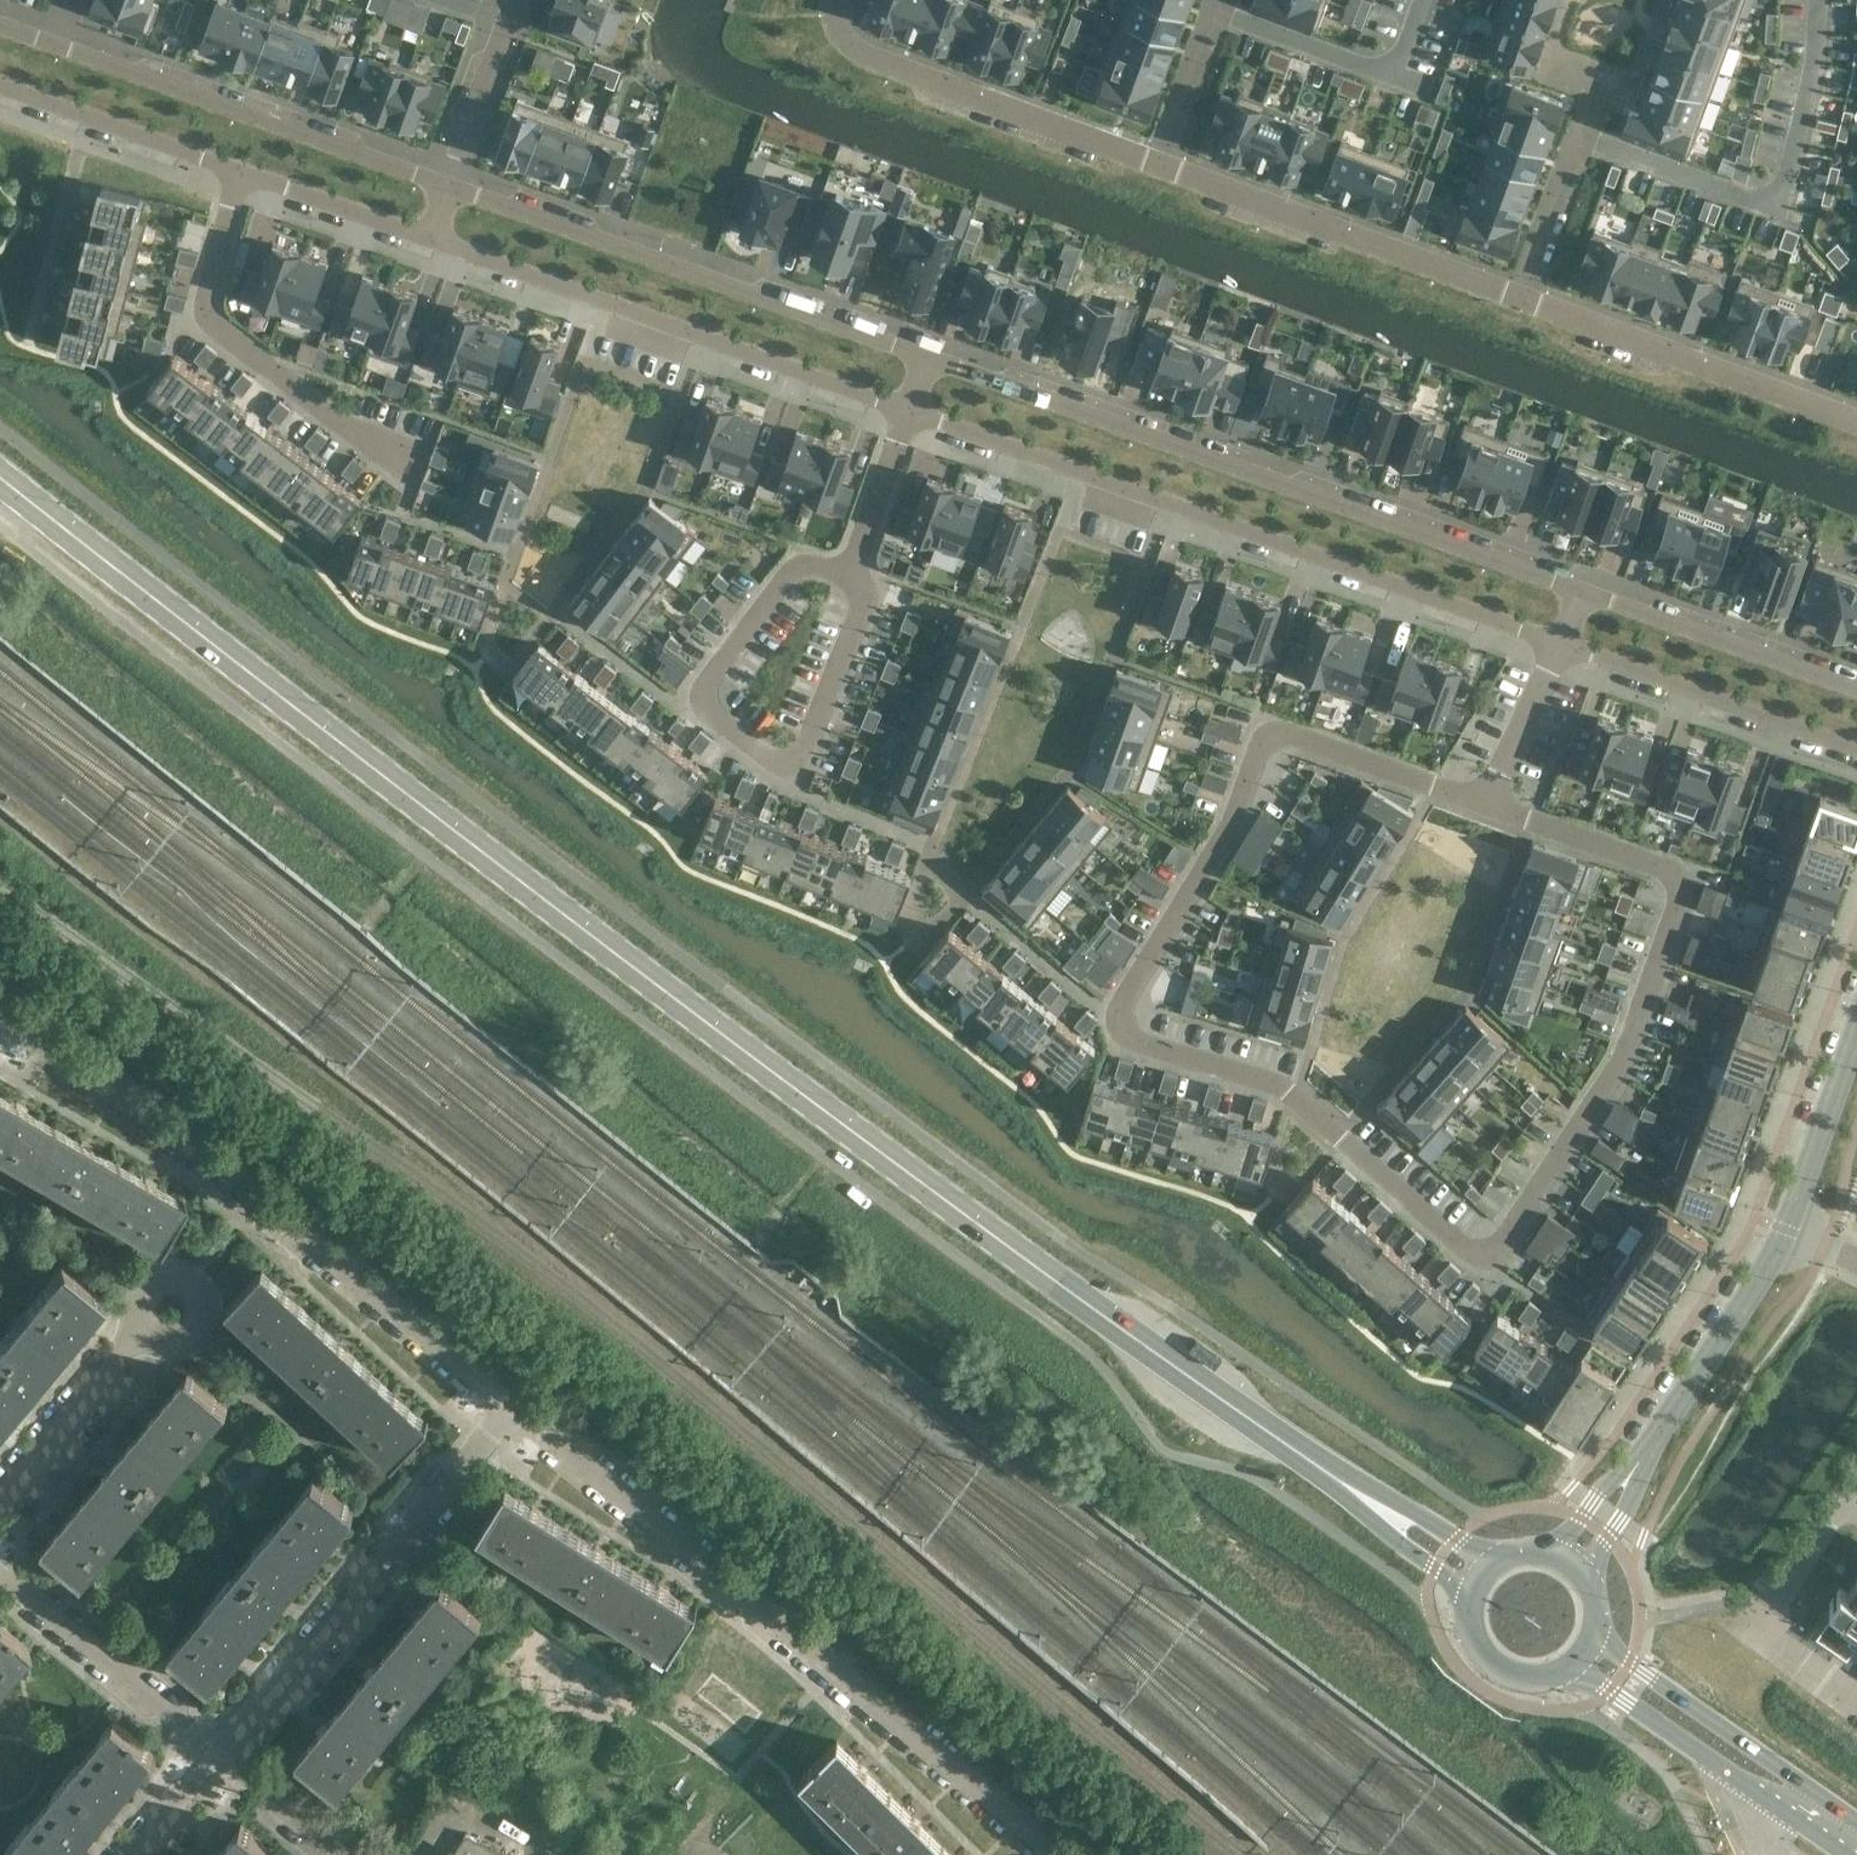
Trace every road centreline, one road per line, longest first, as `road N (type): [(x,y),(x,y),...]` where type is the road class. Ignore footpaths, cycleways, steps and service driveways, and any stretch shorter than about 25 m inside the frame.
road 1 (secondary): [(1386,1515),(926,1188),(0,474)]
road 2 (residential): [(1484,805),(1300,738),(1278,737),(1256,754),(1236,817),(1123,996),(1119,1022),(1133,1041),(1295,1097),(1473,1251),(1488,1252),(1509,1237),(1615,1078),(1674,904),(1672,881),(1651,863),(1531,821)]
road 3 (residential): [(1055,1854),(511,1407)]
road 4 (residential): [(1581,588),(925,355)]
road 5 (residential): [(904,413),(1556,642)]
road 6 (residential): [(511,1407),(281,1219),(3,1015)]
road 7 (residential): [(925,355),(452,187)]
road 8 (residential): [(434,240),(904,413)]
road 9 (residential): [(848,579),(863,601),(807,746),(788,761),(771,758),(707,699),(715,674),(785,579),(815,569)]
road 10 (residential): [(220,1757),(511,1407)]
road 11 (residential): [(452,187),(55,49)]
road 12 (residential): [(242,176),(208,285),(209,314),(409,473)]
road 13 (residential): [(1525,300),(1157,166)]
road 14 (residential): [(1157,166),(862,59),(835,39),(825,0)]
road 15 (residential): [(1856,421),(1525,300)]
road 16 (secondary): [(1574,1663),(1849,1854)]
road 17 (secondary): [(1856,1820),(1593,1627)]
road 18 (residential): [(1556,642),(1856,752)]
road 19 (residential): [(1856,686),(1581,588)]
road 20 (residential): [(0,1568),(220,1757)]
road 21 (tertiary): [(1787,1235),(1636,1467)]
road 22 (residential): [(1856,1702),(1765,1634),(1763,1624),(1841,1501)]
road 23 (residential): [(0,1504),(171,1309)]
road 24 (residential): [(0,88),(242,176)]
road 25 (tertiary): [(1856,1034),(1787,1235)]
road 26 (residential): [(242,176),(434,240)]
road 27 (residential): [(452,187),(520,0)]
road 28 (residential): [(1484,805),(1556,642)]
road 29 (residential): [(904,413),(848,579)]
road 30 (residential): [(1525,300),(1586,139)]
road 31 (residential): [(1218,10),(1157,166)]
road 32 (secondary): [(1475,1594),(1473,1632),(1496,1666),(1535,1678),(1574,1663)]
road 33 (residential): [(220,1757),(339,1854)]
road 34 (residential): [(130,1854),(220,1757)]
road 35 (secondary): [(1501,1564),(1421,1517),(1386,1515)]
road 36 (tertiary): [(1581,1579),(1628,1501),(1636,1467)]
road 37 (tertiary): [(1636,1467),(1590,1503),(1556,1560)]
road 38 (secondary): [(1386,1515),(1399,1540),(1475,1594)]

